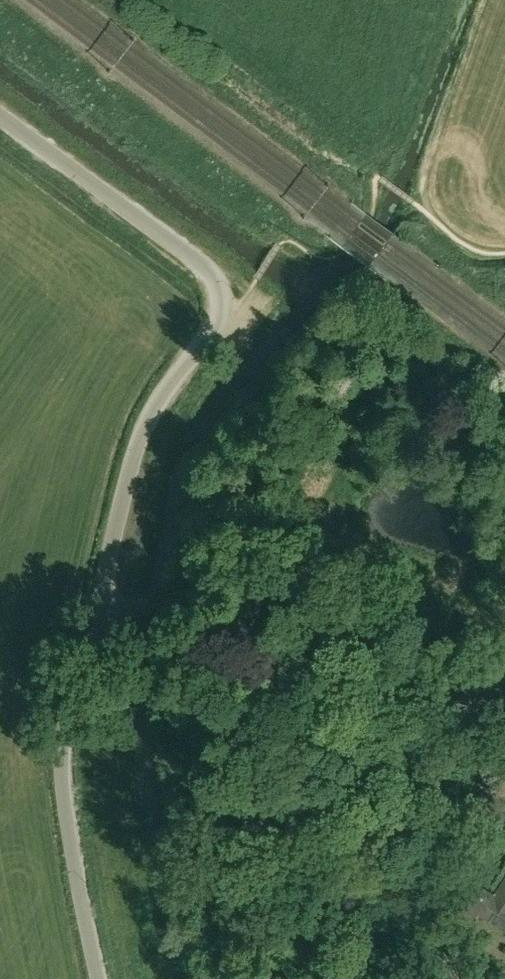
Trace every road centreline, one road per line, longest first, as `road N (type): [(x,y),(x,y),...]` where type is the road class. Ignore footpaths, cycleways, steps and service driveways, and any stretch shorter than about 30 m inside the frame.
road 1 (unclassified): [(99,978),(66,808),(71,705),(141,437),(219,311)]
road 2 (track): [(95,618),(212,575),(228,580),(433,842),(451,851),(472,844),(492,822),(494,775),(472,745),(412,737)]
road 3 (unclassified): [(0,114),(205,267),(220,294),(219,311)]

